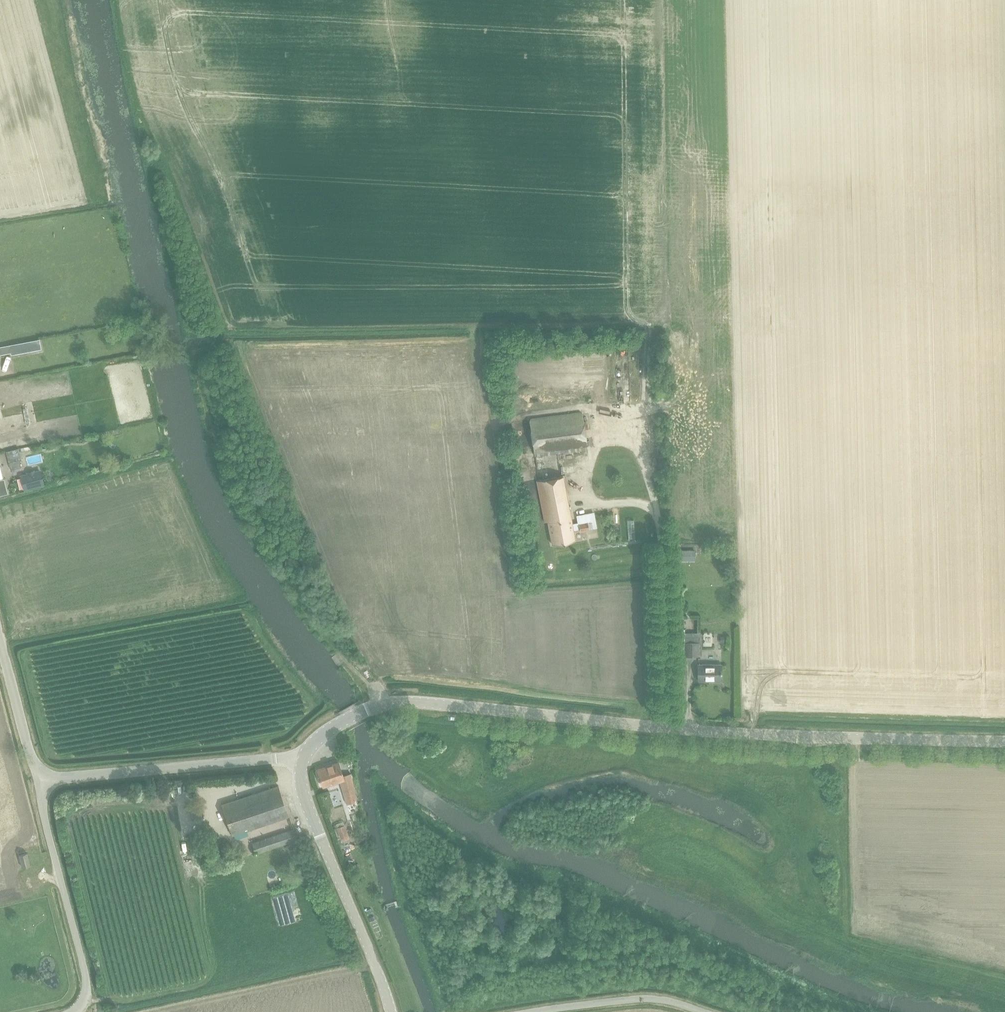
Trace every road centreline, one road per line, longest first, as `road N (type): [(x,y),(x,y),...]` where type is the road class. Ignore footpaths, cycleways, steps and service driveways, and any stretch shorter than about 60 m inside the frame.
road 1 (tertiary): [(302,760),(341,723),(404,702),(689,730),(1004,741)]
road 2 (tertiary): [(392,1011),(304,800),(302,760)]
road 3 (tertiary): [(44,774),(302,760)]
road 4 (unclassified): [(75,1011),(86,976),(42,809),(44,774)]
road 5 (unclassified): [(704,1011),(644,999),(532,1011)]
road 6 (tertiary): [(44,774),(33,762),(0,652)]

